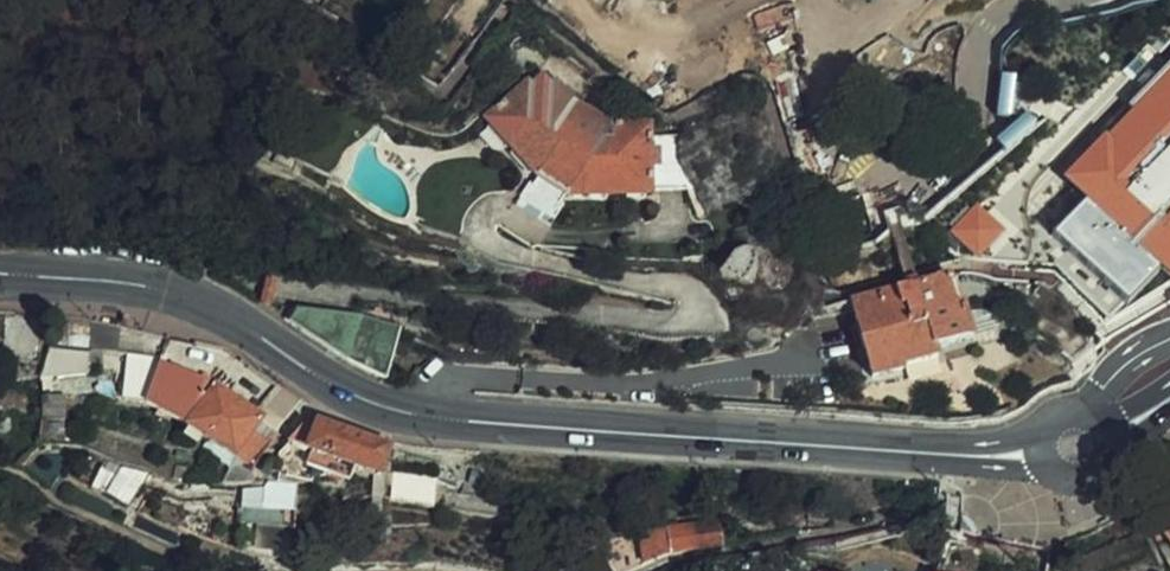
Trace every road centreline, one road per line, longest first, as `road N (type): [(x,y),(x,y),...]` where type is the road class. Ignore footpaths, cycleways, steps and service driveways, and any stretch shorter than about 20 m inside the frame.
road 1 (secondary): [(0,270),(180,293),(361,403),(424,419),(954,455)]

